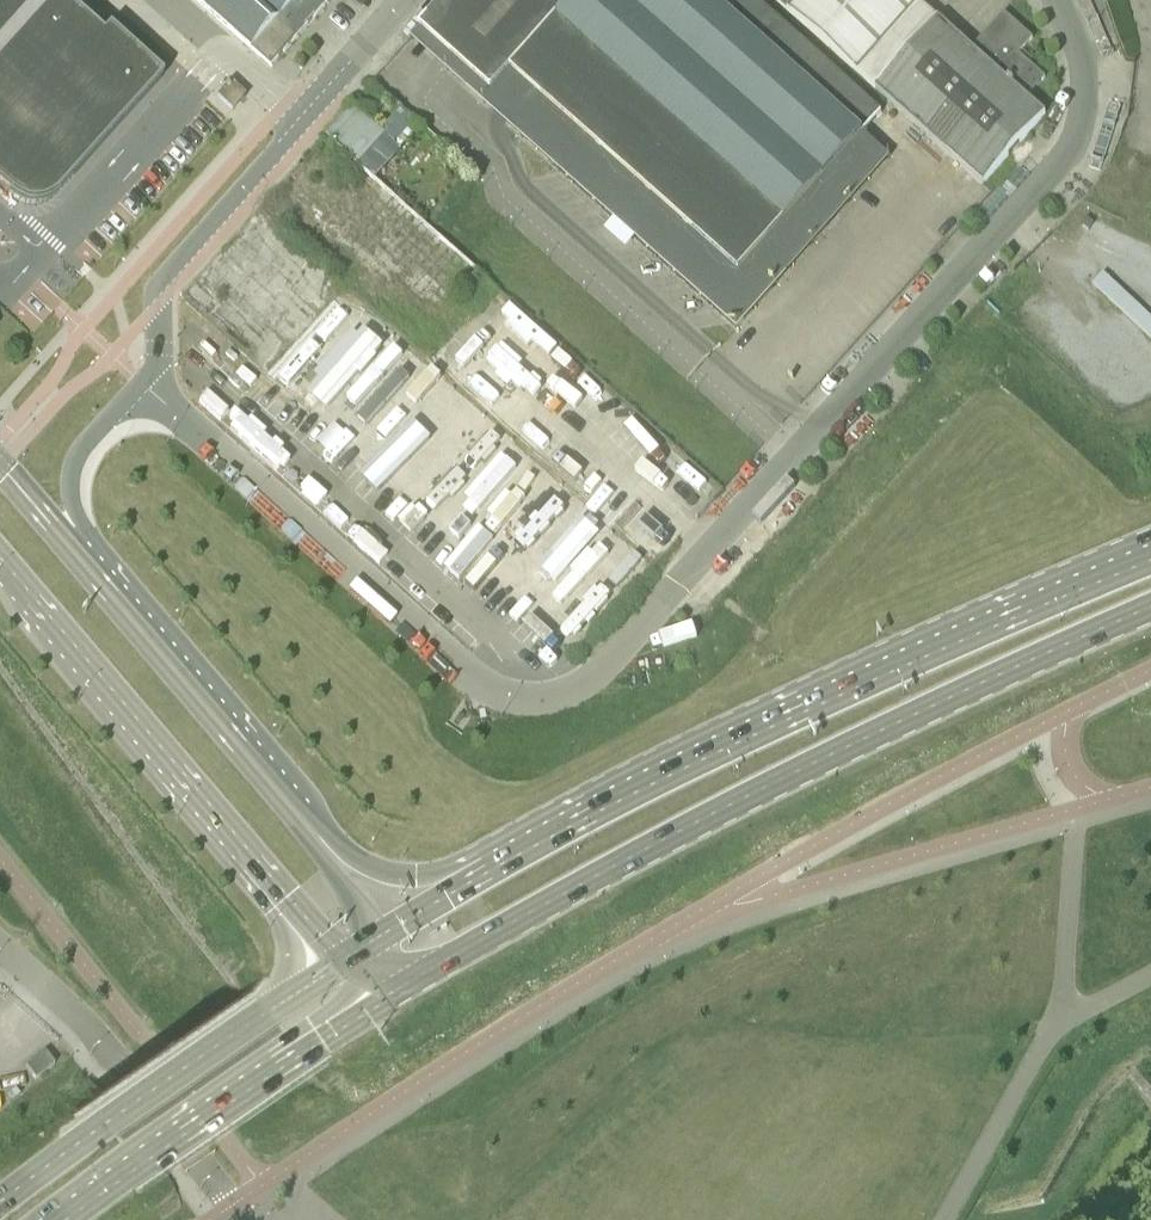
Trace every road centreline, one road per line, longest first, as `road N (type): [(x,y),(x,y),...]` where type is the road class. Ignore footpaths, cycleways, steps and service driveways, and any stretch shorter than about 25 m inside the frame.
road 1 (residential): [(145,381),(475,677),(531,700),(572,692),(1064,167),(1081,135),(1086,97),(1064,0)]
road 2 (primary): [(397,988),(734,804),(1150,610)]
road 3 (primary): [(1150,560),(712,753),(488,872)]
road 4 (secondary): [(488,872),(389,873),(360,860),(76,538)]
road 5 (secondary): [(382,935),(44,530),(36,507)]
road 6 (secondary): [(0,556),(343,959)]
road 7 (primary): [(343,959),(0,1205)]
road 8 (primary): [(64,1219),(397,988)]
road 9 (residential): [(0,945),(91,1033),(246,1219)]
road 10 (residential): [(145,381),(159,359),(164,277),(302,119)]
road 11 (residential): [(76,538),(74,463),(145,381)]
road 12 (residential): [(302,119),(166,0)]
road 13 (residential): [(302,119),(407,0)]
road 14 (primary): [(488,872),(382,935)]

